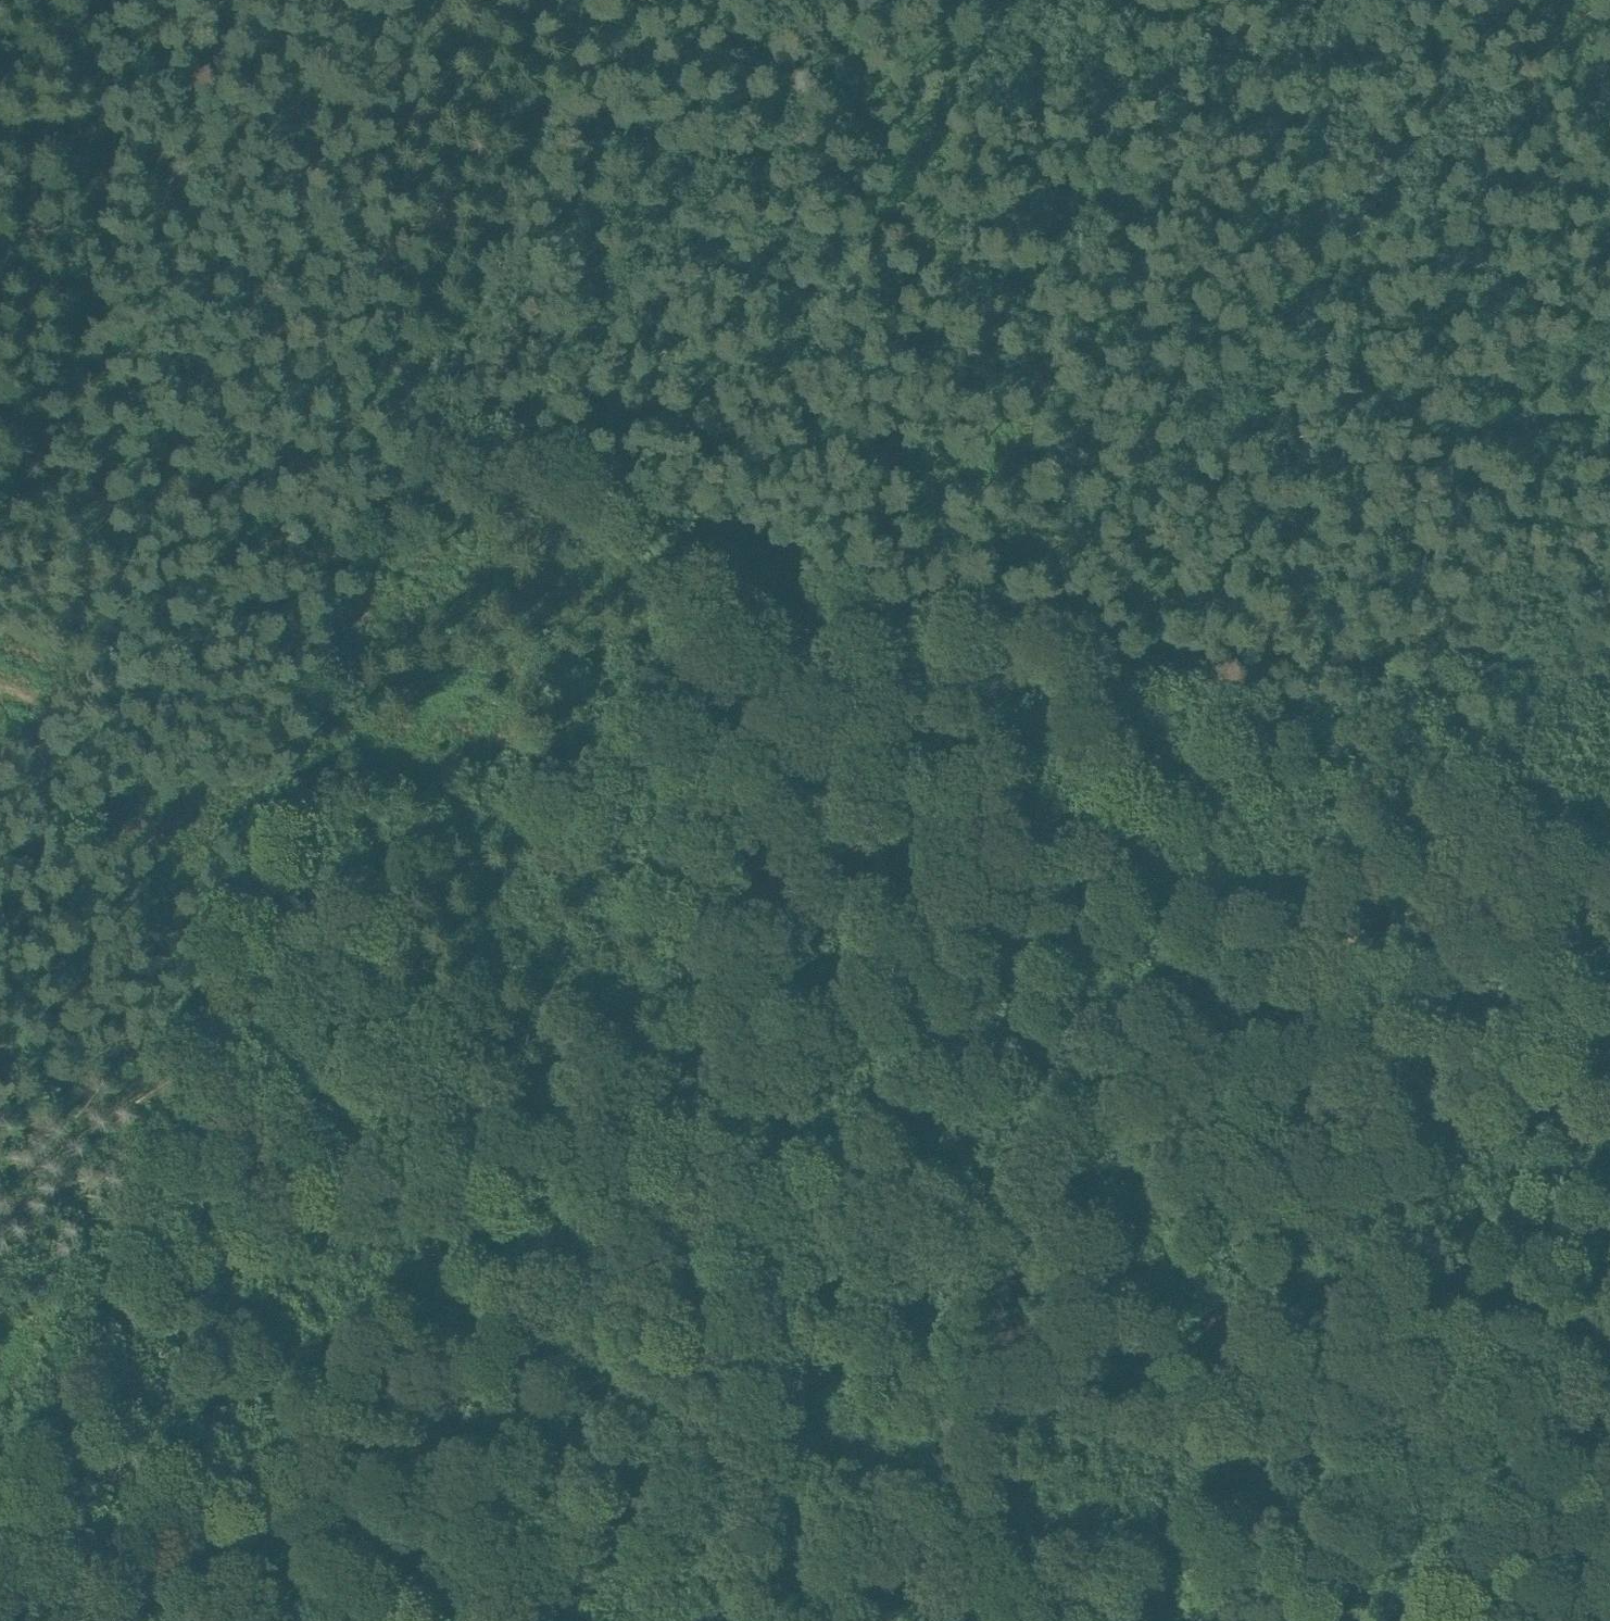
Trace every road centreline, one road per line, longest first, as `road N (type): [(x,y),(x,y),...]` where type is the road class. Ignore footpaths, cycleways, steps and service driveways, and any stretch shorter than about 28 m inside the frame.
road 1 (track): [(1047,1620),(996,1309),(978,1118),(923,736),(871,587),(869,425)]
road 2 (track): [(860,0),(854,84),(869,425)]

